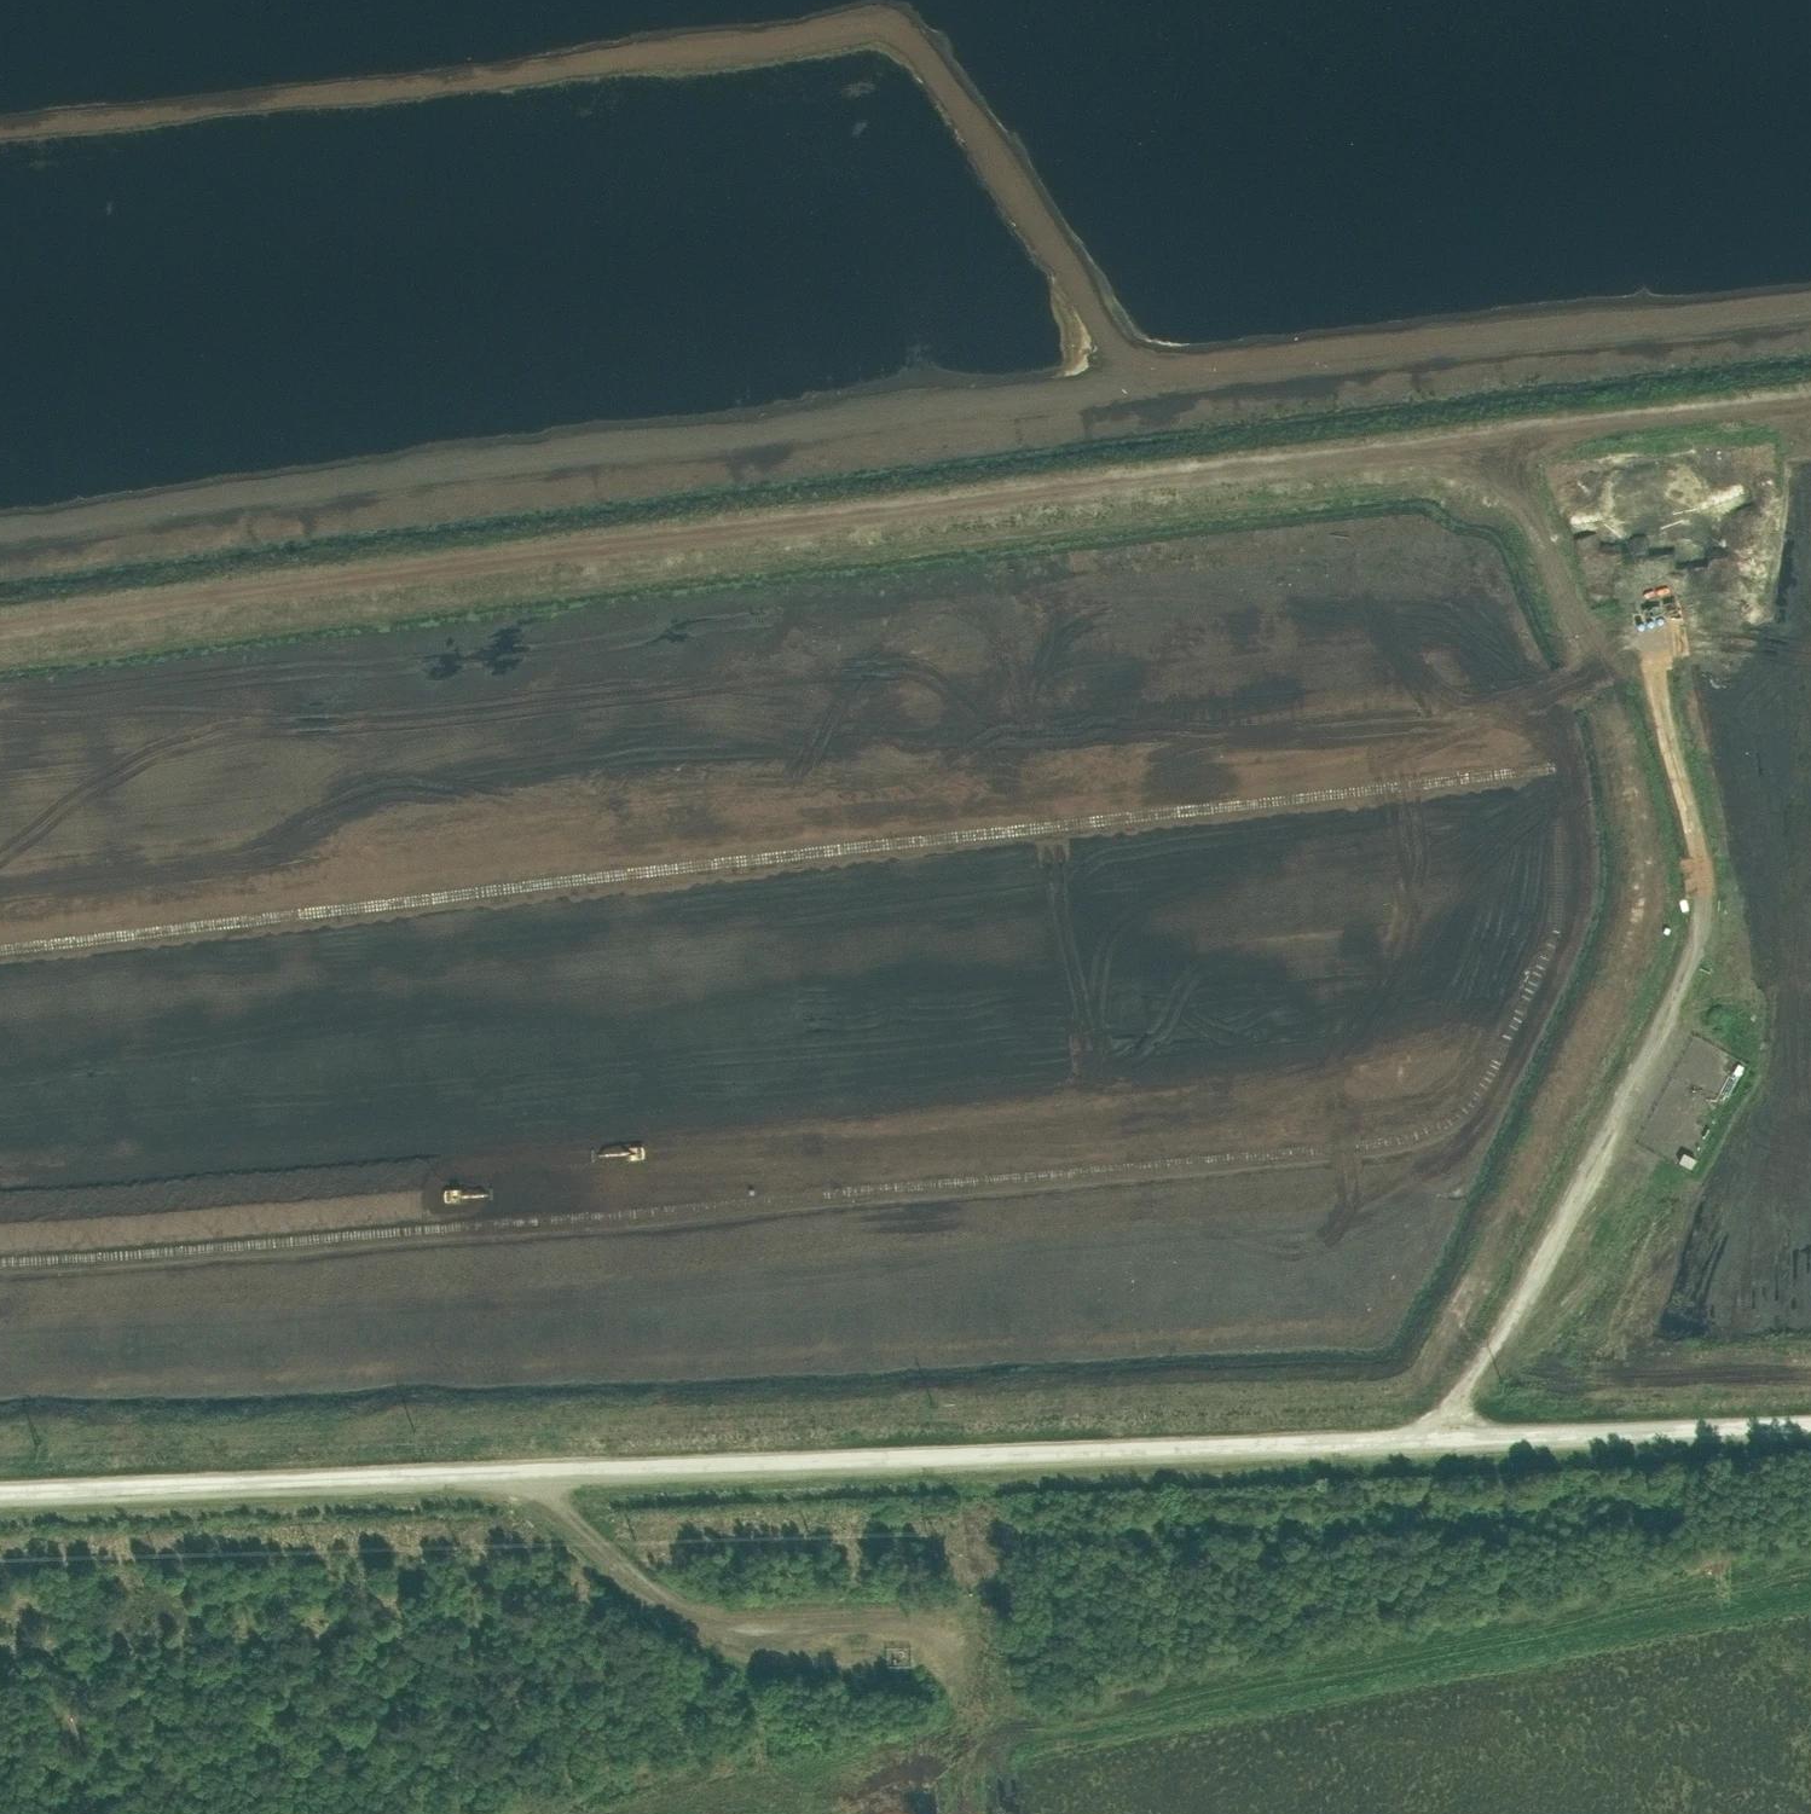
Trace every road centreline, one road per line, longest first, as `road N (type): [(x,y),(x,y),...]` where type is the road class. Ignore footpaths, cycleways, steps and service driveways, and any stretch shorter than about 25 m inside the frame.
road 1 (unclassified): [(1810,1411),(0,1488)]
road 2 (track): [(1464,1382),(1684,977),(1703,919),(1698,868),(1653,702),(1655,536)]
road 3 (track): [(532,1466),(581,1539),(667,1615),(805,1629),(937,1620)]
road 4 (track): [(1425,1428),(1464,1382),(1569,1310),(1688,1116)]

